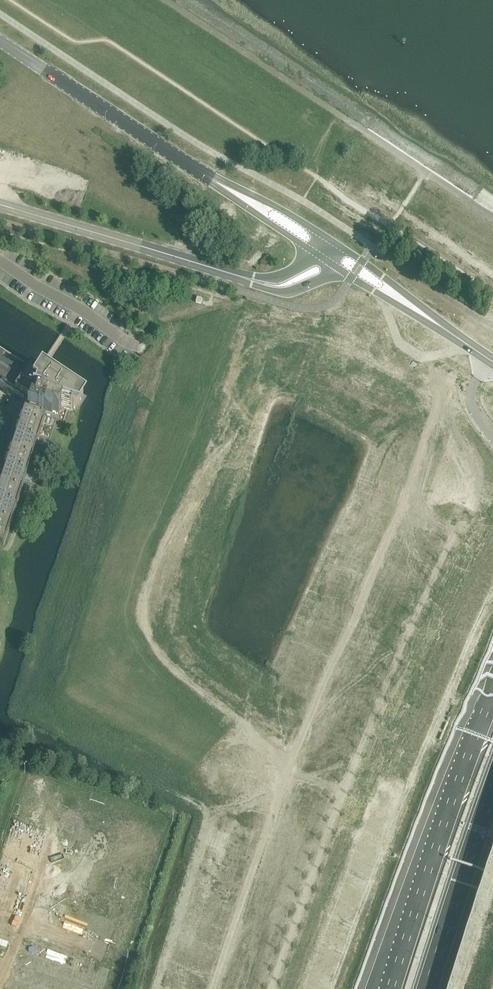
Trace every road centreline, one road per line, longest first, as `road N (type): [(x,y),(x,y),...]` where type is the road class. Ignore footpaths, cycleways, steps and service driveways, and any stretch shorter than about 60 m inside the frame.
road 1 (motorway): [(492,694),(390,988)]
road 2 (secondary): [(237,195),(0,39)]
road 3 (tertiary): [(0,204),(252,280)]
road 4 (motorway): [(430,988),(492,794)]

